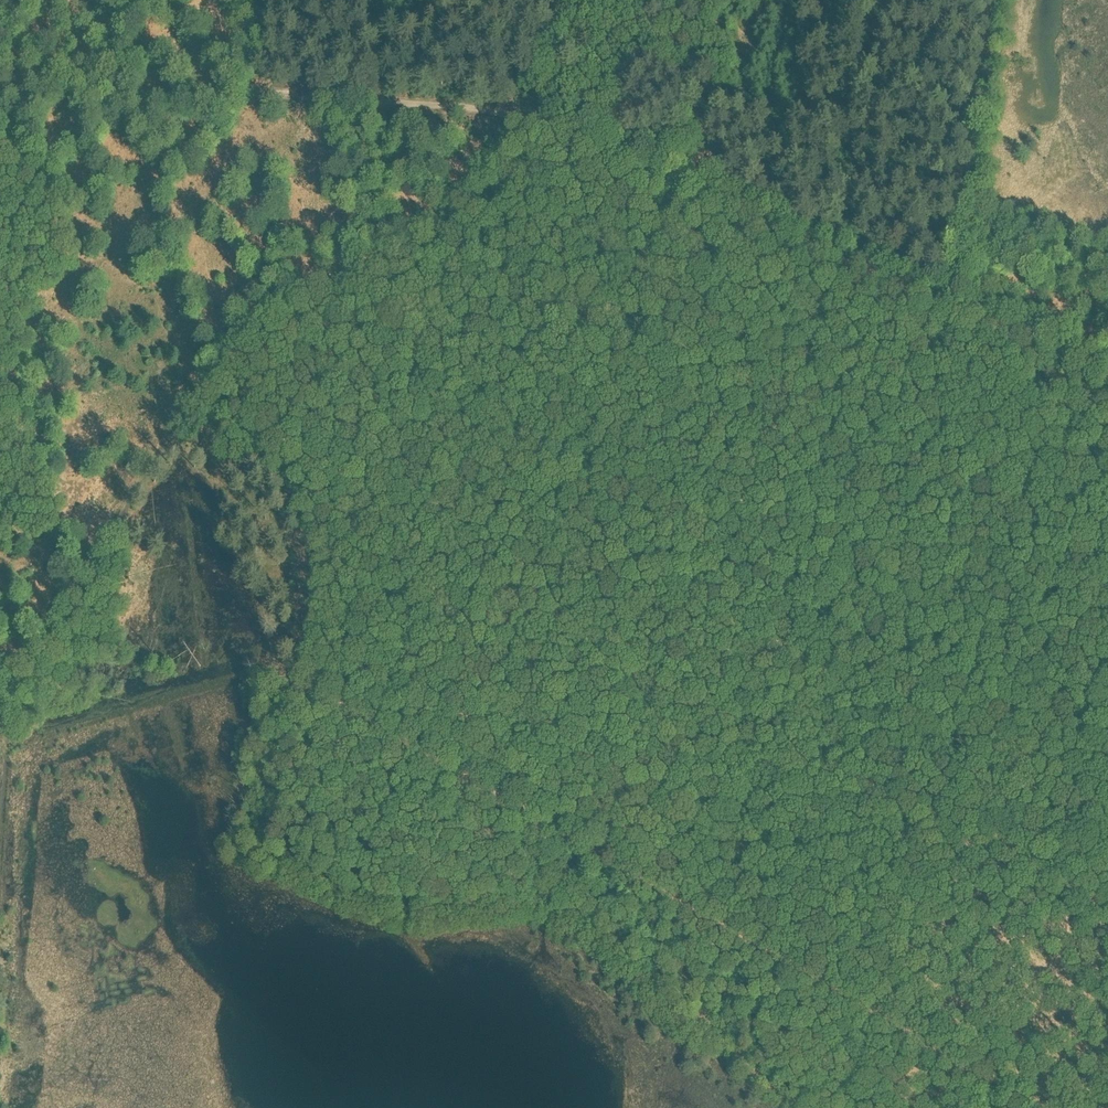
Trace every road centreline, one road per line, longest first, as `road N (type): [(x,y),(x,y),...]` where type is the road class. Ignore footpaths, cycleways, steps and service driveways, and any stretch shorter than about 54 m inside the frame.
road 1 (track): [(1040,1107),(254,665),(8,743)]
road 2 (track): [(516,121),(437,218),(282,311),(34,641),(8,743)]
road 3 (track): [(794,970),(1073,367),(1107,383)]
road 4 (track): [(516,121),(1073,367)]
road 5 (track): [(516,121),(0,80)]
road 6 (track): [(574,0),(516,121)]

